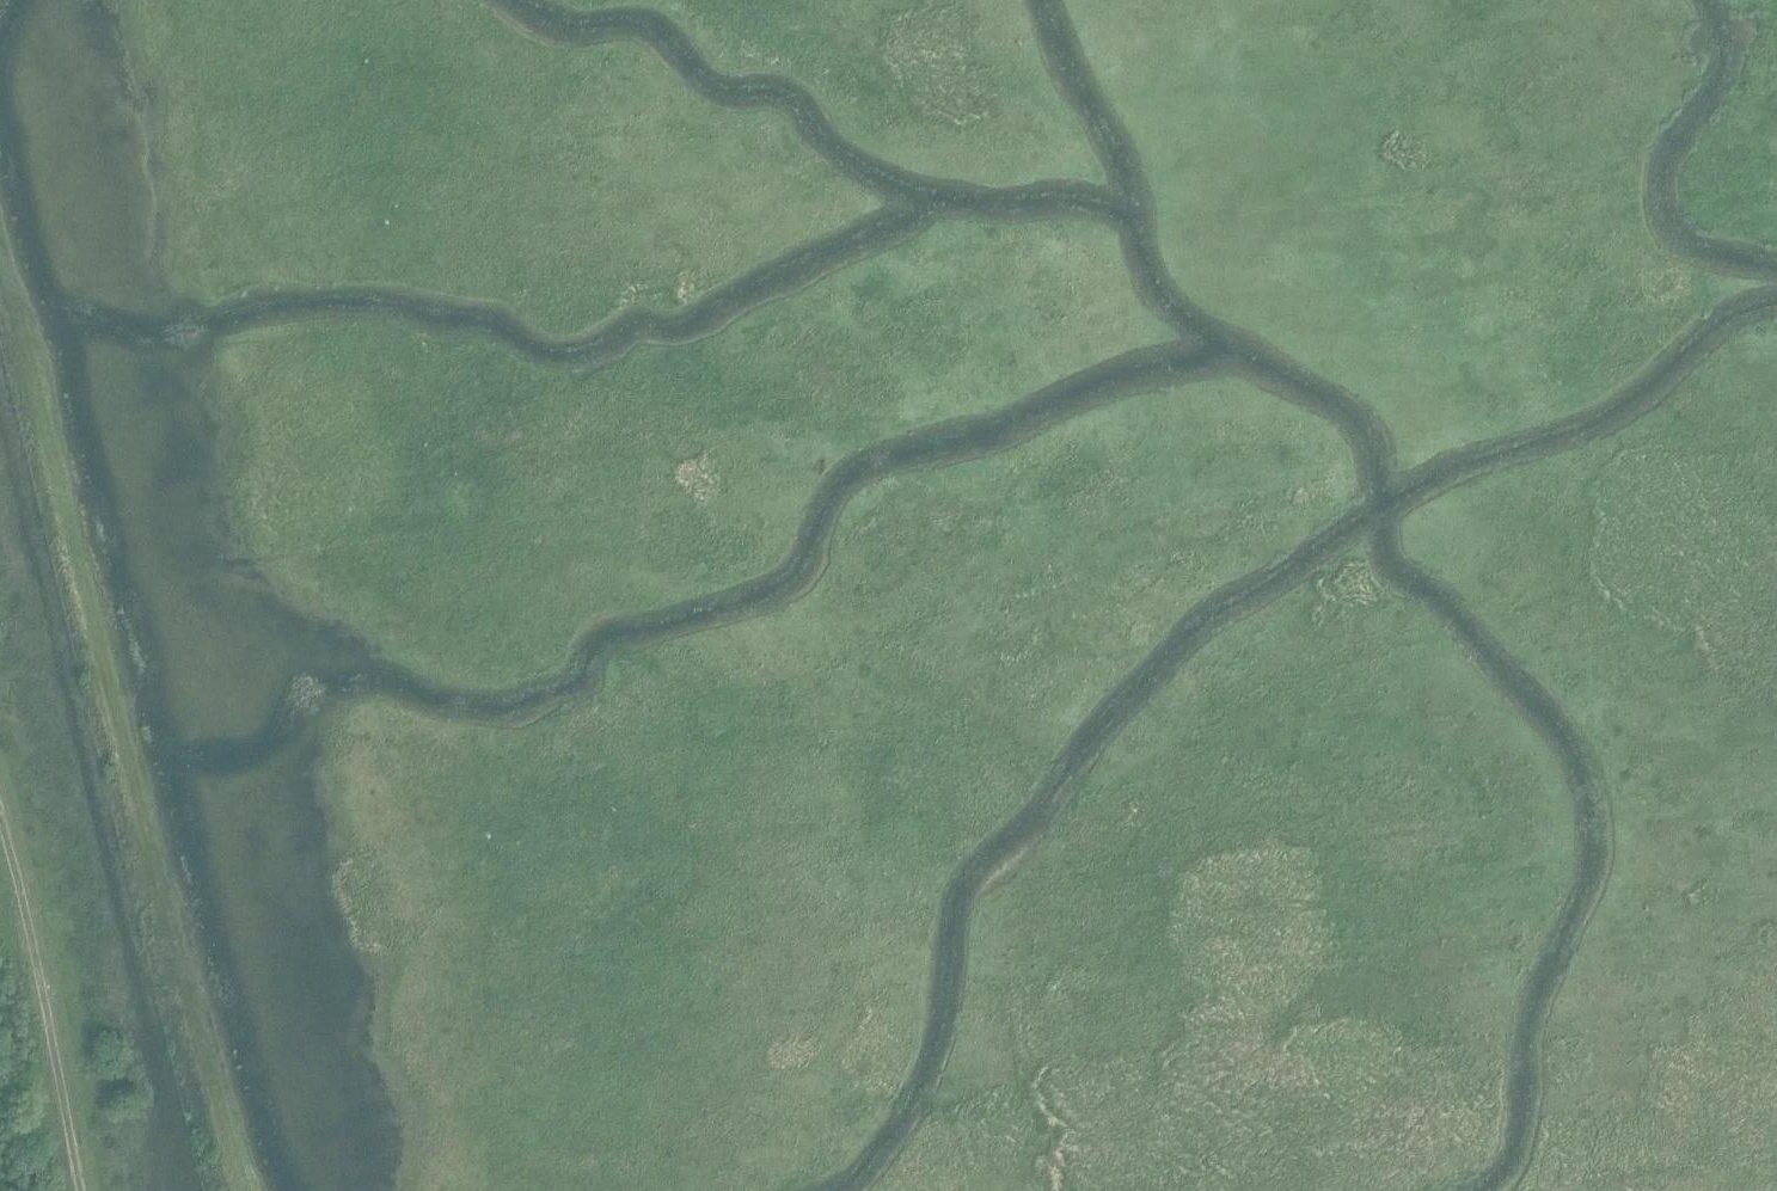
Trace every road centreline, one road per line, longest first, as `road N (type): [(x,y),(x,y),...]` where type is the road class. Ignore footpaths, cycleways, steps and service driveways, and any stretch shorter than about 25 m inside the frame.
road 1 (track): [(0,837),(79,1190)]

